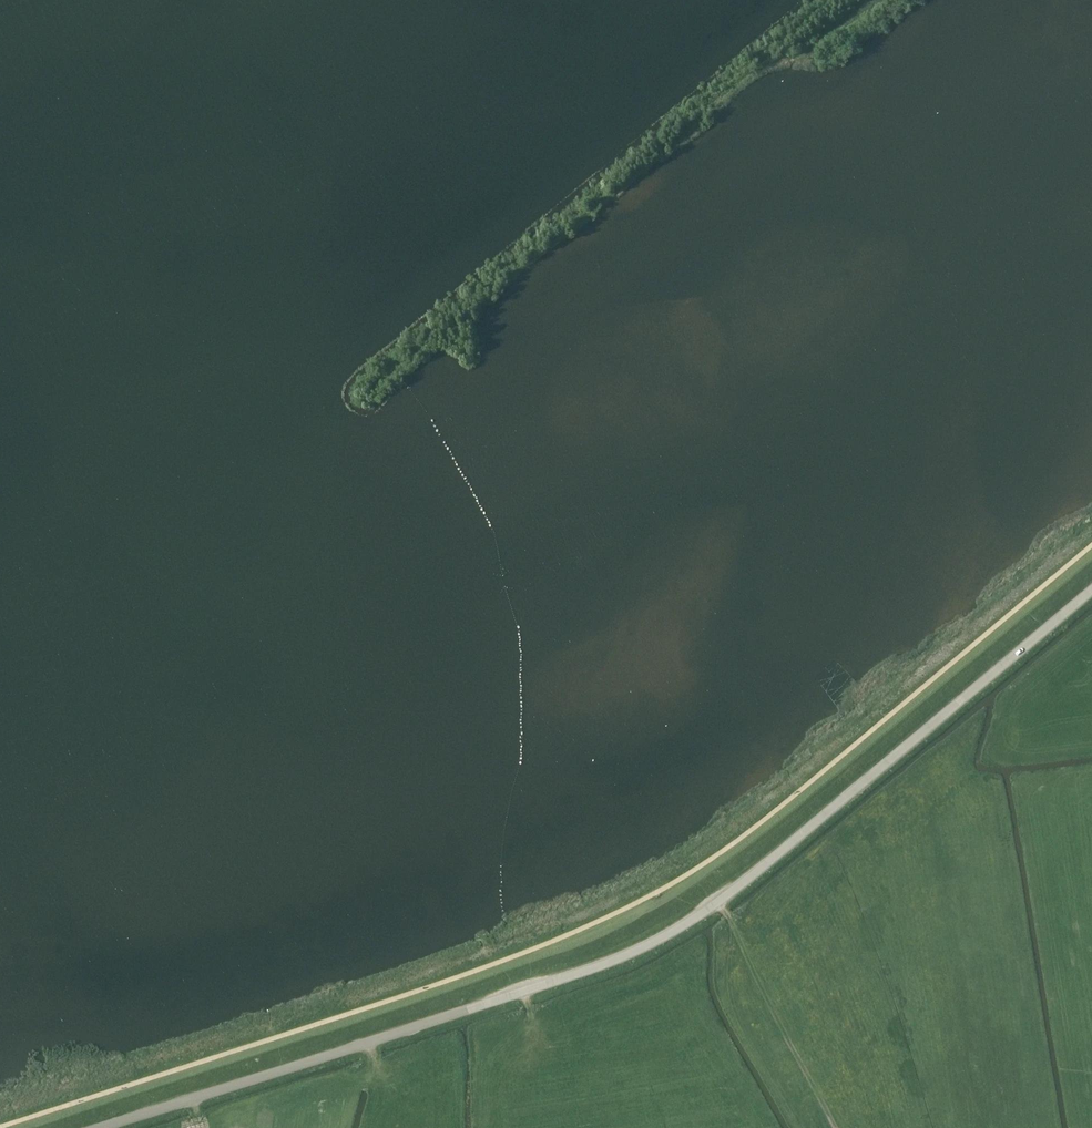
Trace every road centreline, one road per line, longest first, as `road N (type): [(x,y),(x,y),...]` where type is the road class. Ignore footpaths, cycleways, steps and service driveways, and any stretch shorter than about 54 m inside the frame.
road 1 (unclassified): [(95,1127),(610,962),(674,930),(761,869),(1091,590)]

